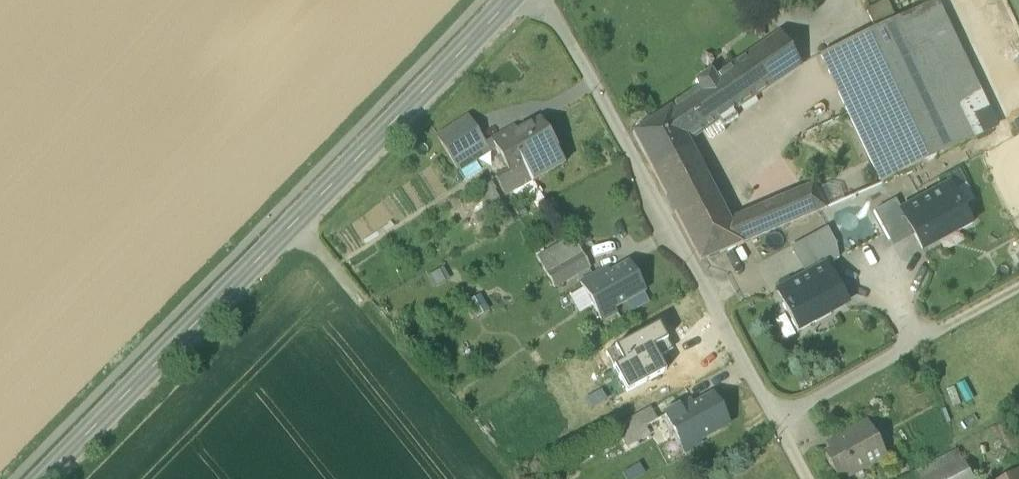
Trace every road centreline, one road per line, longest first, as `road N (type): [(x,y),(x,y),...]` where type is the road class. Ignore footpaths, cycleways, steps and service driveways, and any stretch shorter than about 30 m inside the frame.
road 1 (tertiary): [(43,478),(510,0)]
road 2 (residential): [(540,0),(810,478)]
road 3 (track): [(292,223),(509,478)]
road 4 (track): [(776,415),(1018,286)]

